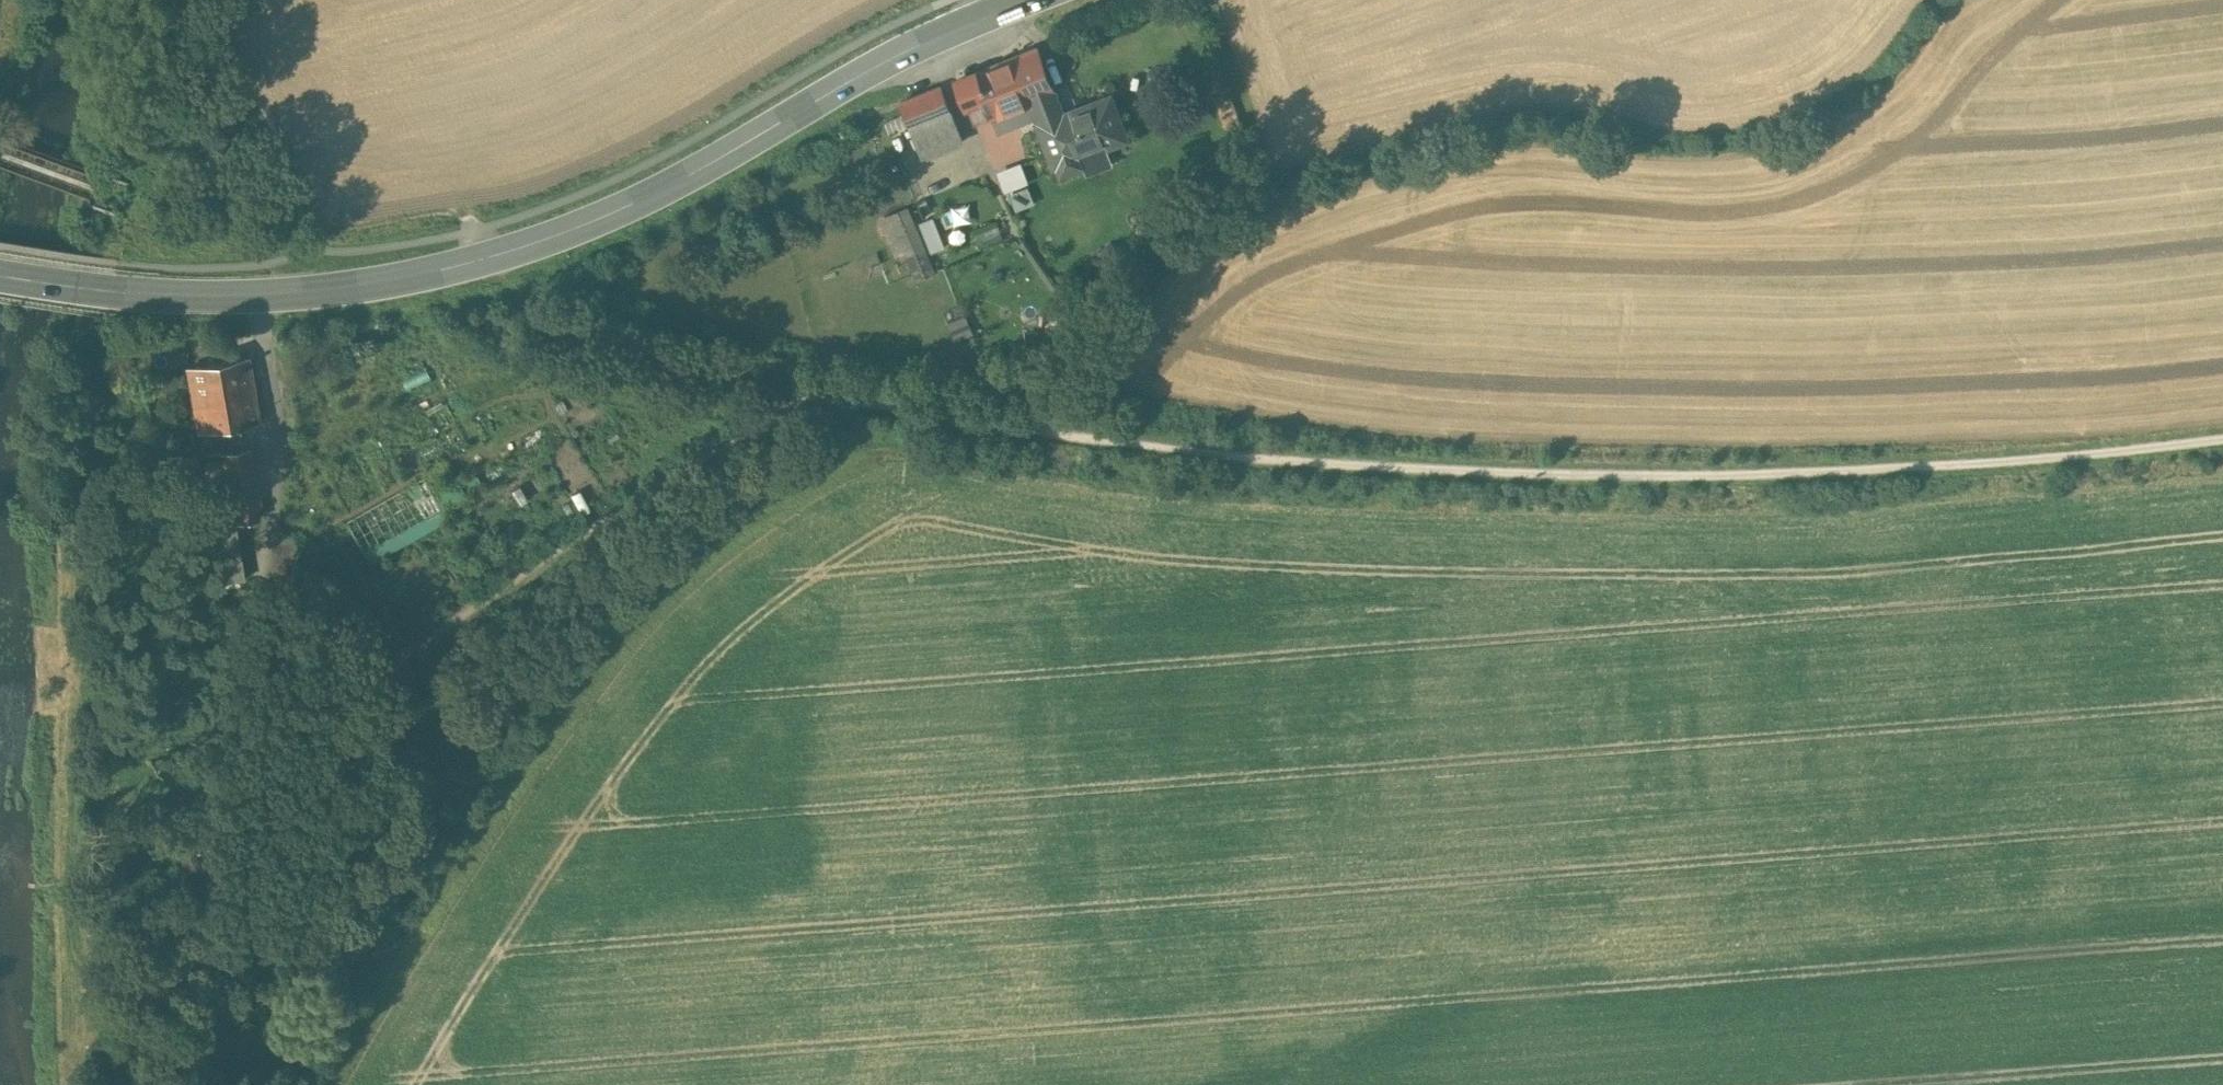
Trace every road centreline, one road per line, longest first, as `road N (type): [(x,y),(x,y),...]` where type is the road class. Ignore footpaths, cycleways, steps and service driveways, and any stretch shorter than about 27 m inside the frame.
road 1 (secondary): [(0,273),(113,291),(256,294),(350,286),(499,254),(693,173),(849,81),(1020,0)]
road 2 (track): [(220,768),(205,923),(171,1084)]
road 3 (track): [(272,531),(220,768)]

